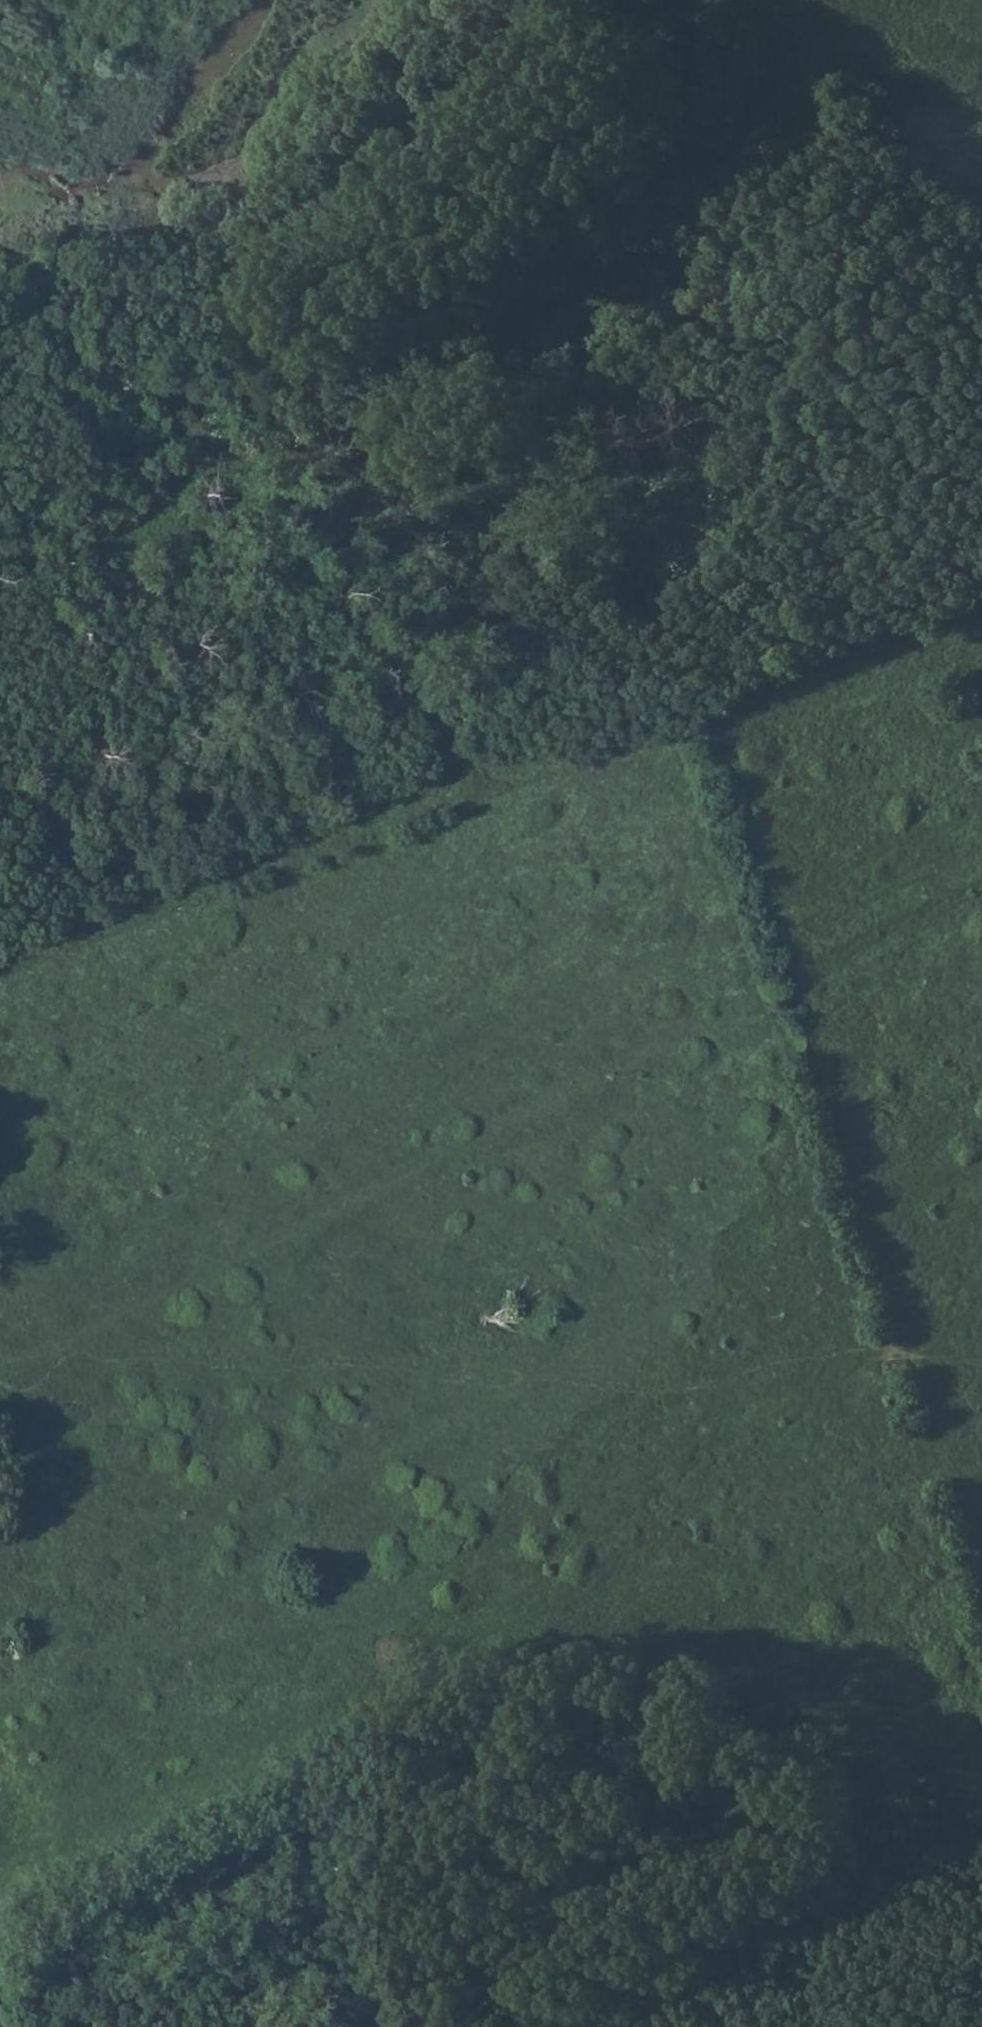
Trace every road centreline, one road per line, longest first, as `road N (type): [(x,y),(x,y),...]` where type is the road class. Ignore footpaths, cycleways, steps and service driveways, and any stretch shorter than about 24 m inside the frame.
road 1 (track): [(981,1686),(395,1618),(327,1639),(102,1645),(0,1678)]

